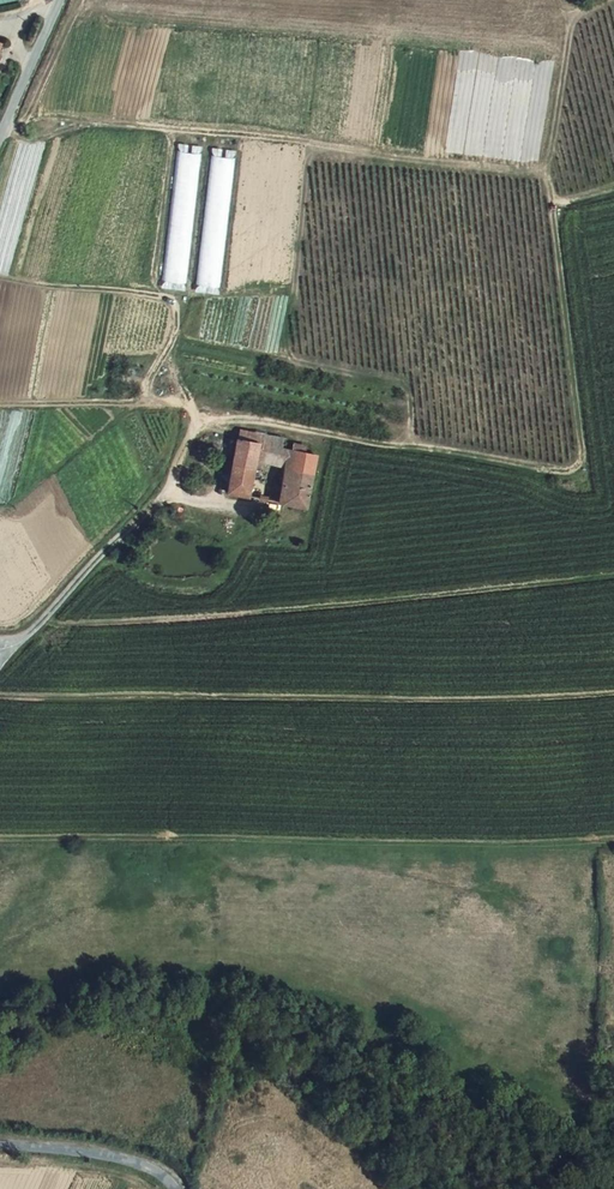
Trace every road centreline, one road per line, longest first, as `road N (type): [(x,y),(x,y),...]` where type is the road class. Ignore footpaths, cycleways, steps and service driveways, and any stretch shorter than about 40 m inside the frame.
road 1 (track): [(164,497),(193,432),(245,417),(559,473),(578,466),(584,451),(551,179),(578,17),(613,0)]
road 2 (track): [(0,658),(164,497),(263,506)]
road 3 (track): [(0,281),(169,304),(175,330),(154,368),(148,401)]
road 4 (track): [(0,405),(151,401),(184,404),(200,427)]
road 5 (unclassified): [(174,1188),(137,1163),(0,1144)]
road 6 (track): [(0,1165),(124,1174),(152,1188)]
road 7 (unclassified): [(0,136),(60,0)]

